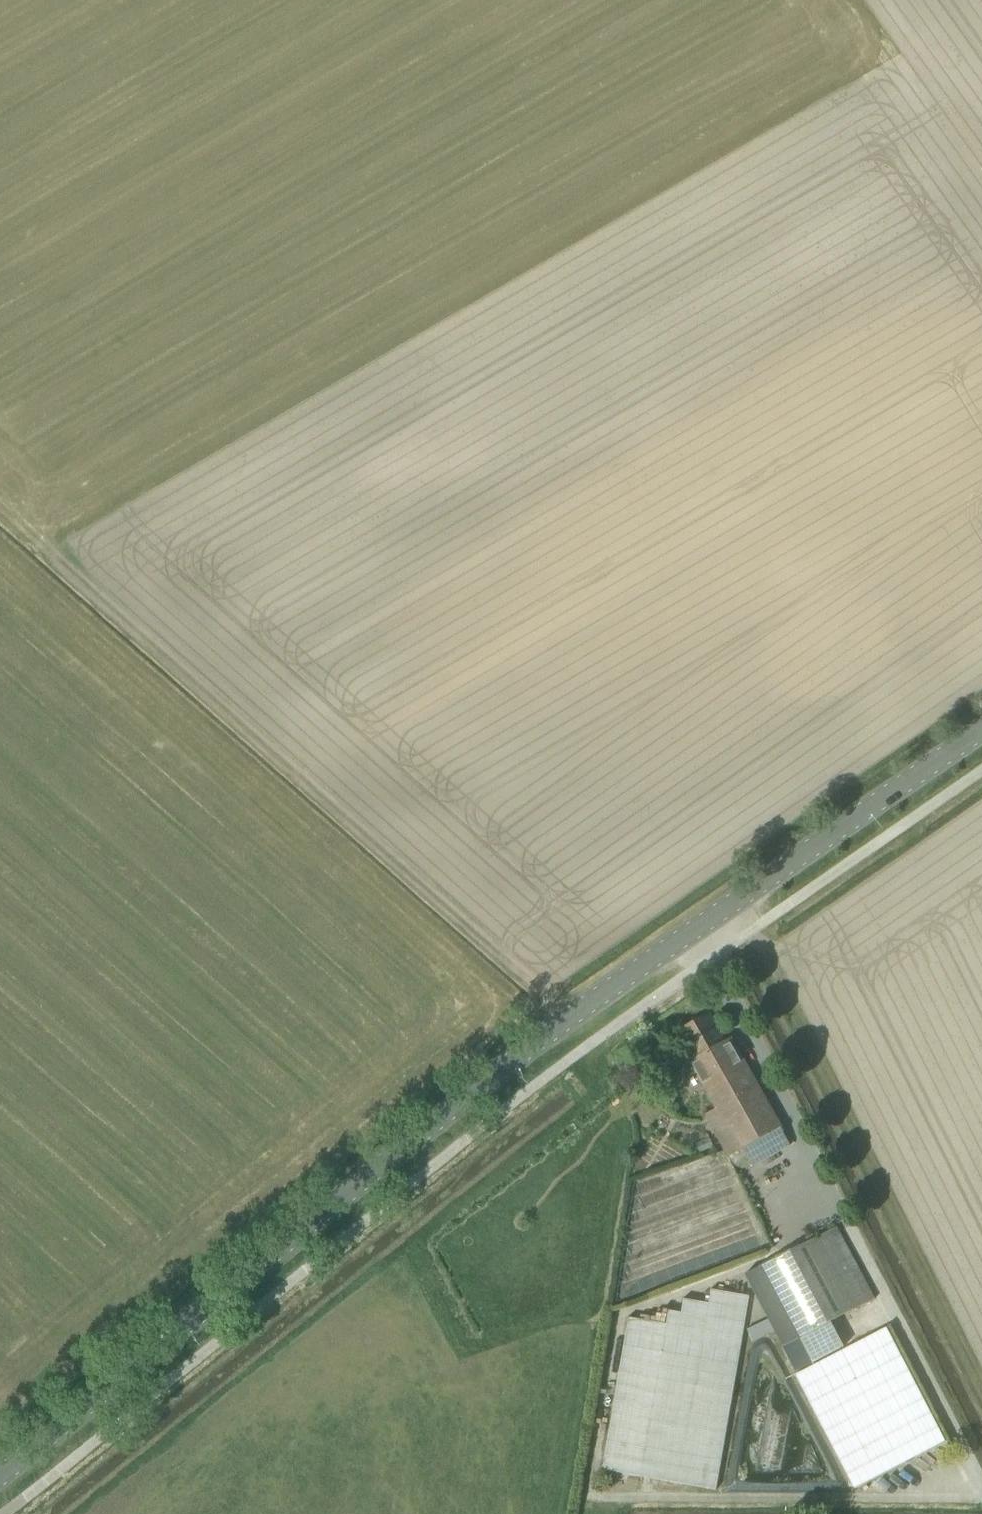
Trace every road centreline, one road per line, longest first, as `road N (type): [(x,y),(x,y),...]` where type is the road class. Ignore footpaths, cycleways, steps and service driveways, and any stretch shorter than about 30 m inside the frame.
road 1 (tertiary): [(0,1480),(562,1024),(981,728)]
road 2 (track): [(692,930),(981,1489)]

